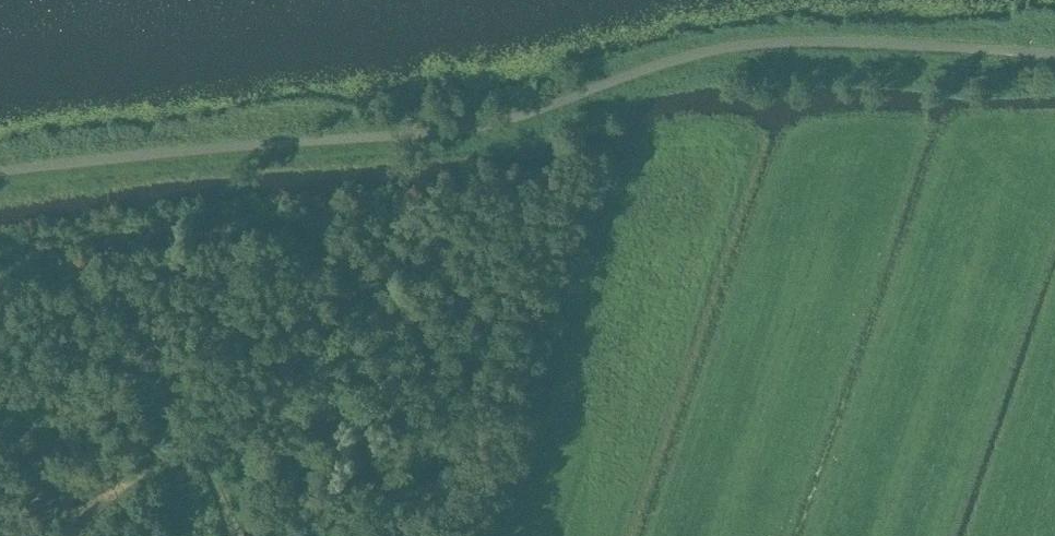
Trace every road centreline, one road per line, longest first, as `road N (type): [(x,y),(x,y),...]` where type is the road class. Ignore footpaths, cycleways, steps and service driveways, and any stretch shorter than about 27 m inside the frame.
road 1 (track): [(158,535),(224,148)]

